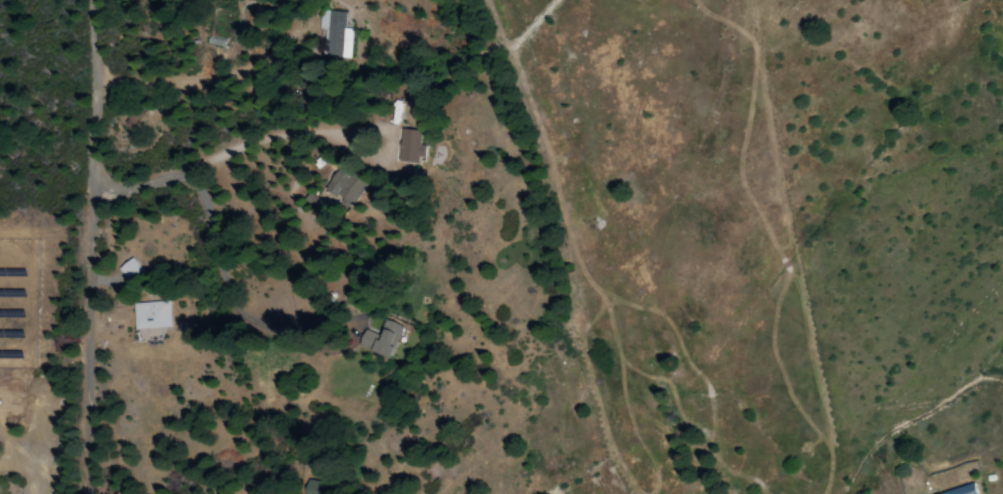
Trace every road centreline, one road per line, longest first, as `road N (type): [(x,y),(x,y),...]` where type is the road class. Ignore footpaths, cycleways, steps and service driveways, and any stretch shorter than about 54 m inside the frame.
road 1 (residential): [(97,0),(92,493)]
road 2 (residential): [(481,0),(594,253),(772,347)]
road 3 (residential): [(282,231),(94,228)]

